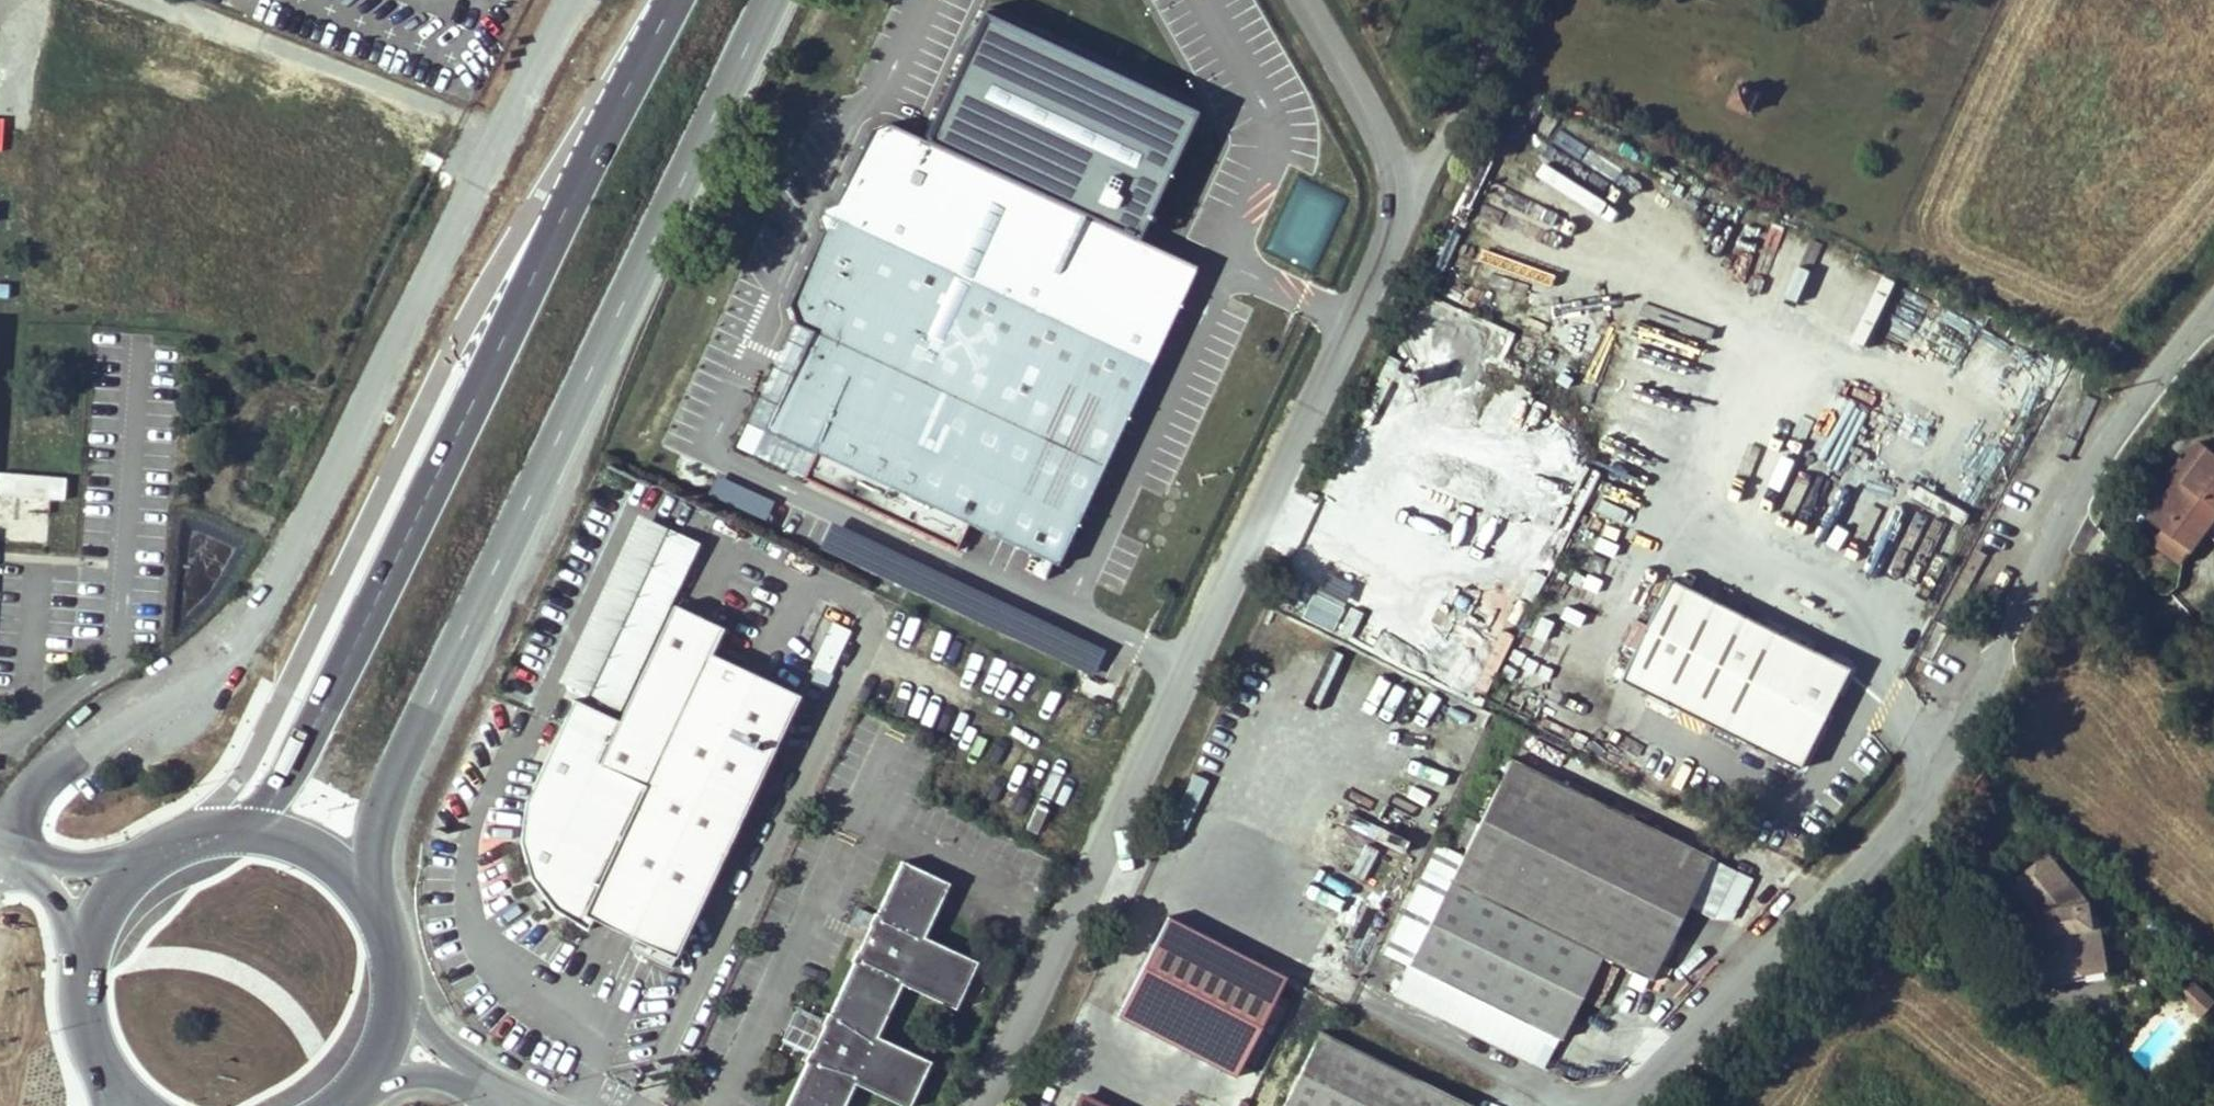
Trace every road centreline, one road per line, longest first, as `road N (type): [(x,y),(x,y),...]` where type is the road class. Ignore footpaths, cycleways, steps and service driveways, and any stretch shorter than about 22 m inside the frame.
road 1 (unclassified): [(572,0),(240,624),(192,692),(88,735),(25,801),(13,847)]
road 2 (unclassified): [(1612,1105),(1920,791),(2125,406),(2213,297)]
road 3 (unclassified): [(978,1105),(1352,313),(1397,195)]
road 4 (primary): [(373,894),(375,837),(391,786),(768,0)]
road 5 (primary): [(675,0),(289,773),(243,823)]
road 6 (unclassified): [(1397,195),(1434,154),(1507,0)]
road 7 (unclassified): [(1397,195),(1379,125),(1306,0)]
road 8 (primary): [(373,894),(317,843),(243,823)]
road 9 (primary): [(84,939),(78,988),(87,1037),(111,1081)]
road 10 (primary): [(243,823),(183,833),(124,871)]
road 11 (unclassified): [(491,1083),(436,1035),(401,990)]
road 12 (unclassified): [(371,1076),(491,1083)]

